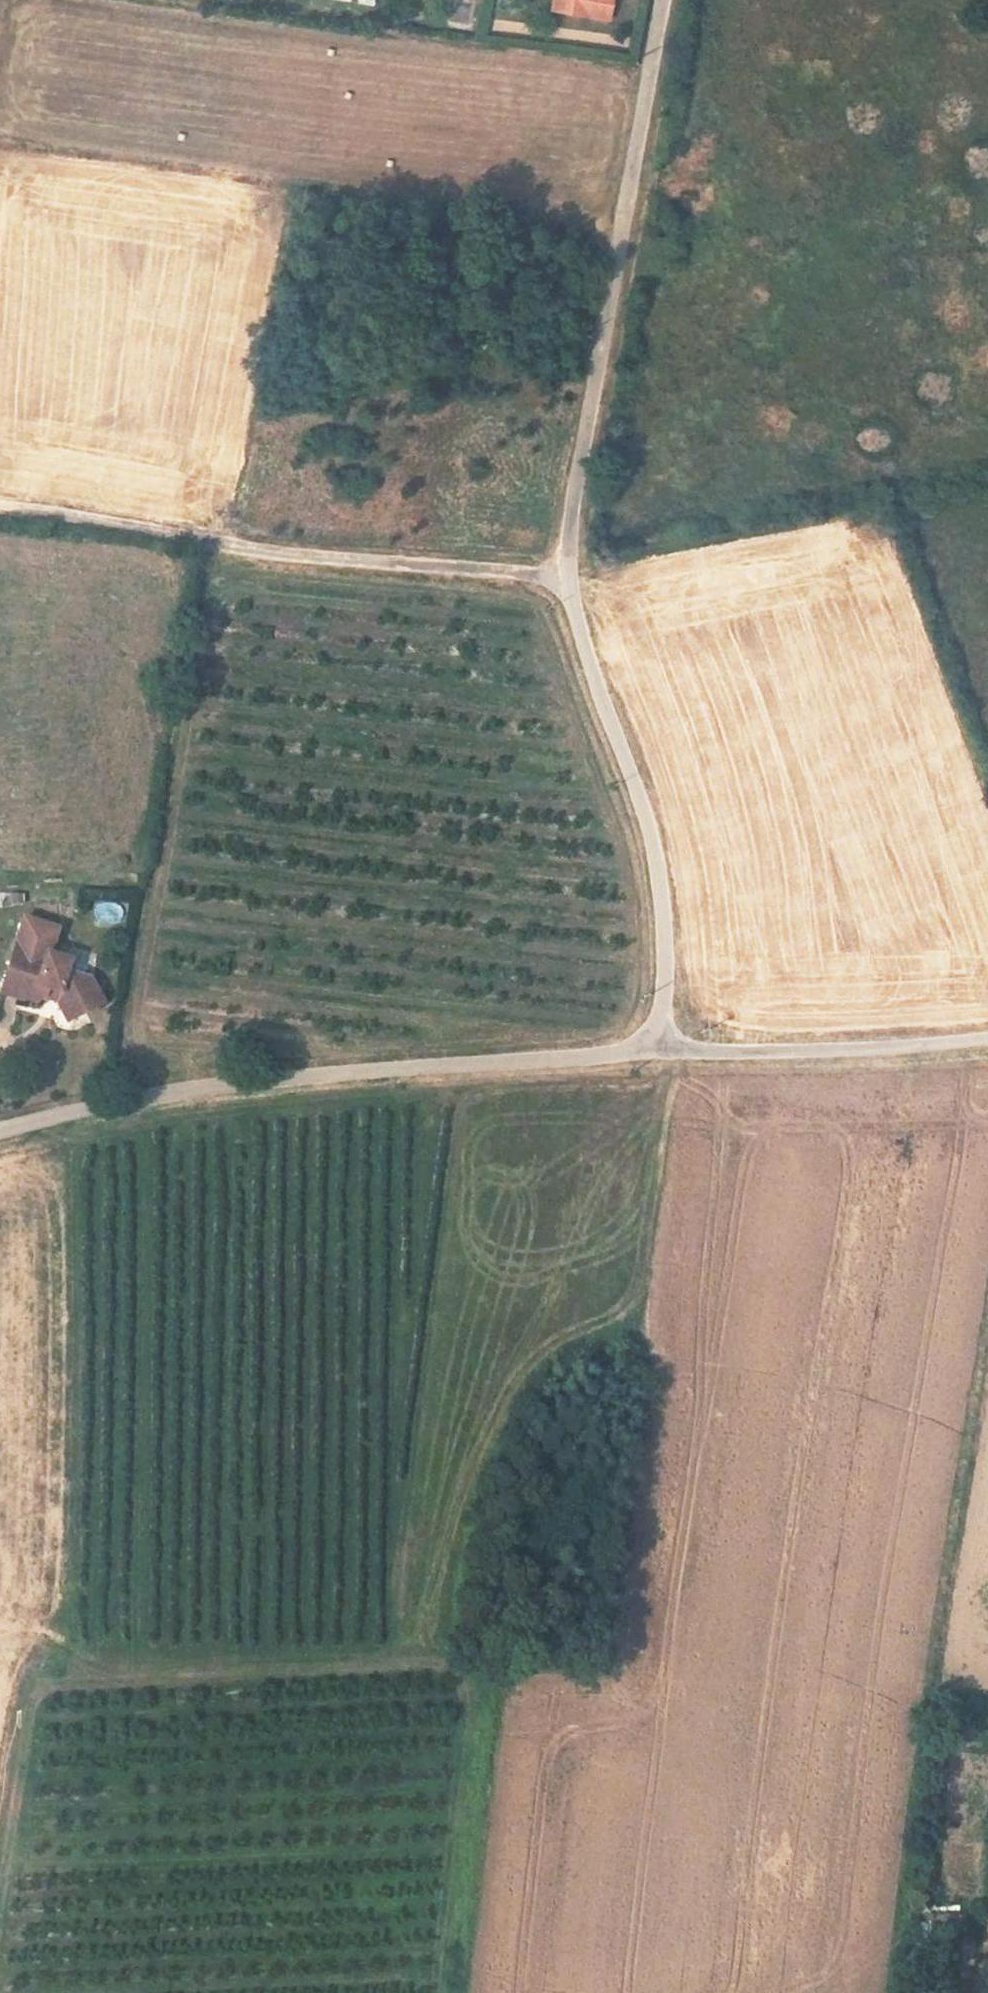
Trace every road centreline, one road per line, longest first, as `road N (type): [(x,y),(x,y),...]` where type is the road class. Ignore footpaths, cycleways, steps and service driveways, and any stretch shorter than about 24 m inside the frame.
road 1 (unclassified): [(662,0),(564,578),(651,828),(665,896),(657,1049)]
road 2 (residential): [(0,1130),(214,1088),(657,1049)]
road 3 (track): [(0,507),(266,553),(564,578)]
road 4 (residential): [(657,1049),(898,1046),(987,1036)]

